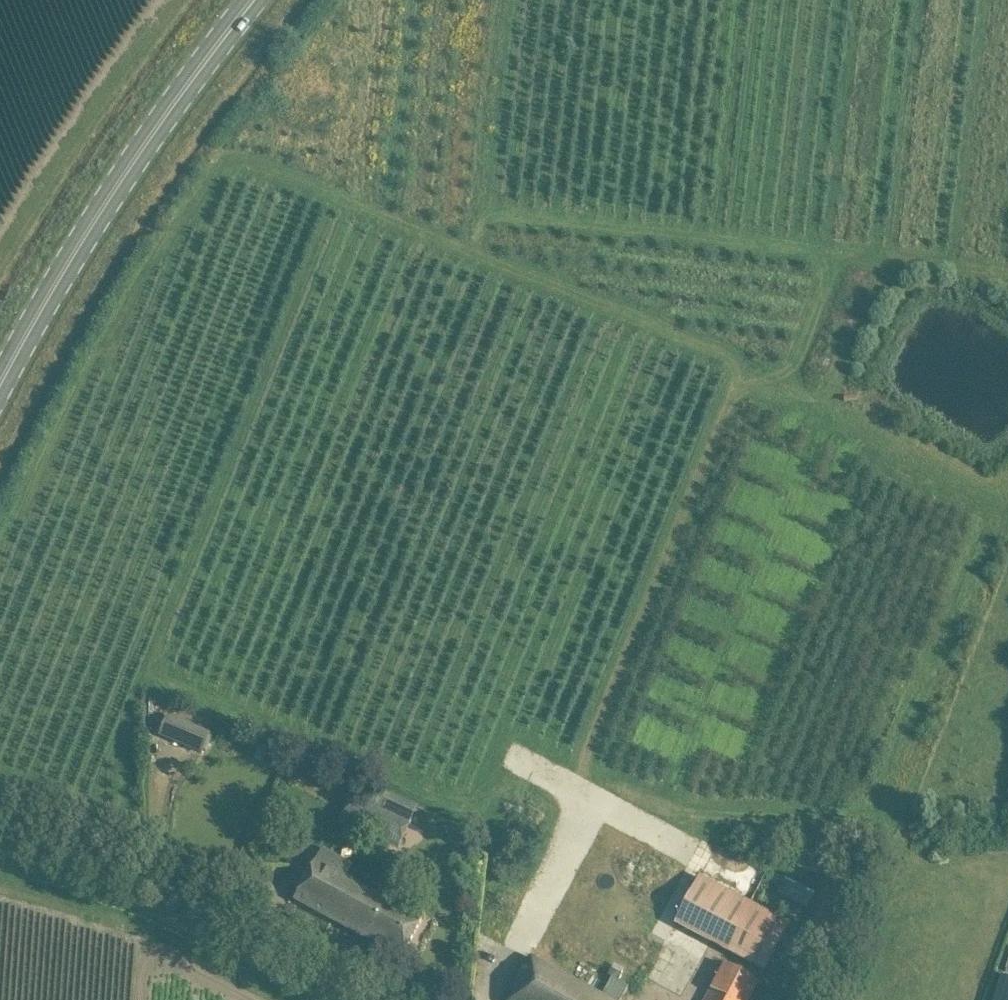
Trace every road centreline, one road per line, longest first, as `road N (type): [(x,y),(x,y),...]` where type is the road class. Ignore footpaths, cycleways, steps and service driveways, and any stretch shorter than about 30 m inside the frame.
road 1 (secondary): [(253,0),(119,182),(0,385)]
road 2 (unclassified): [(379,999),(186,896),(0,830)]

